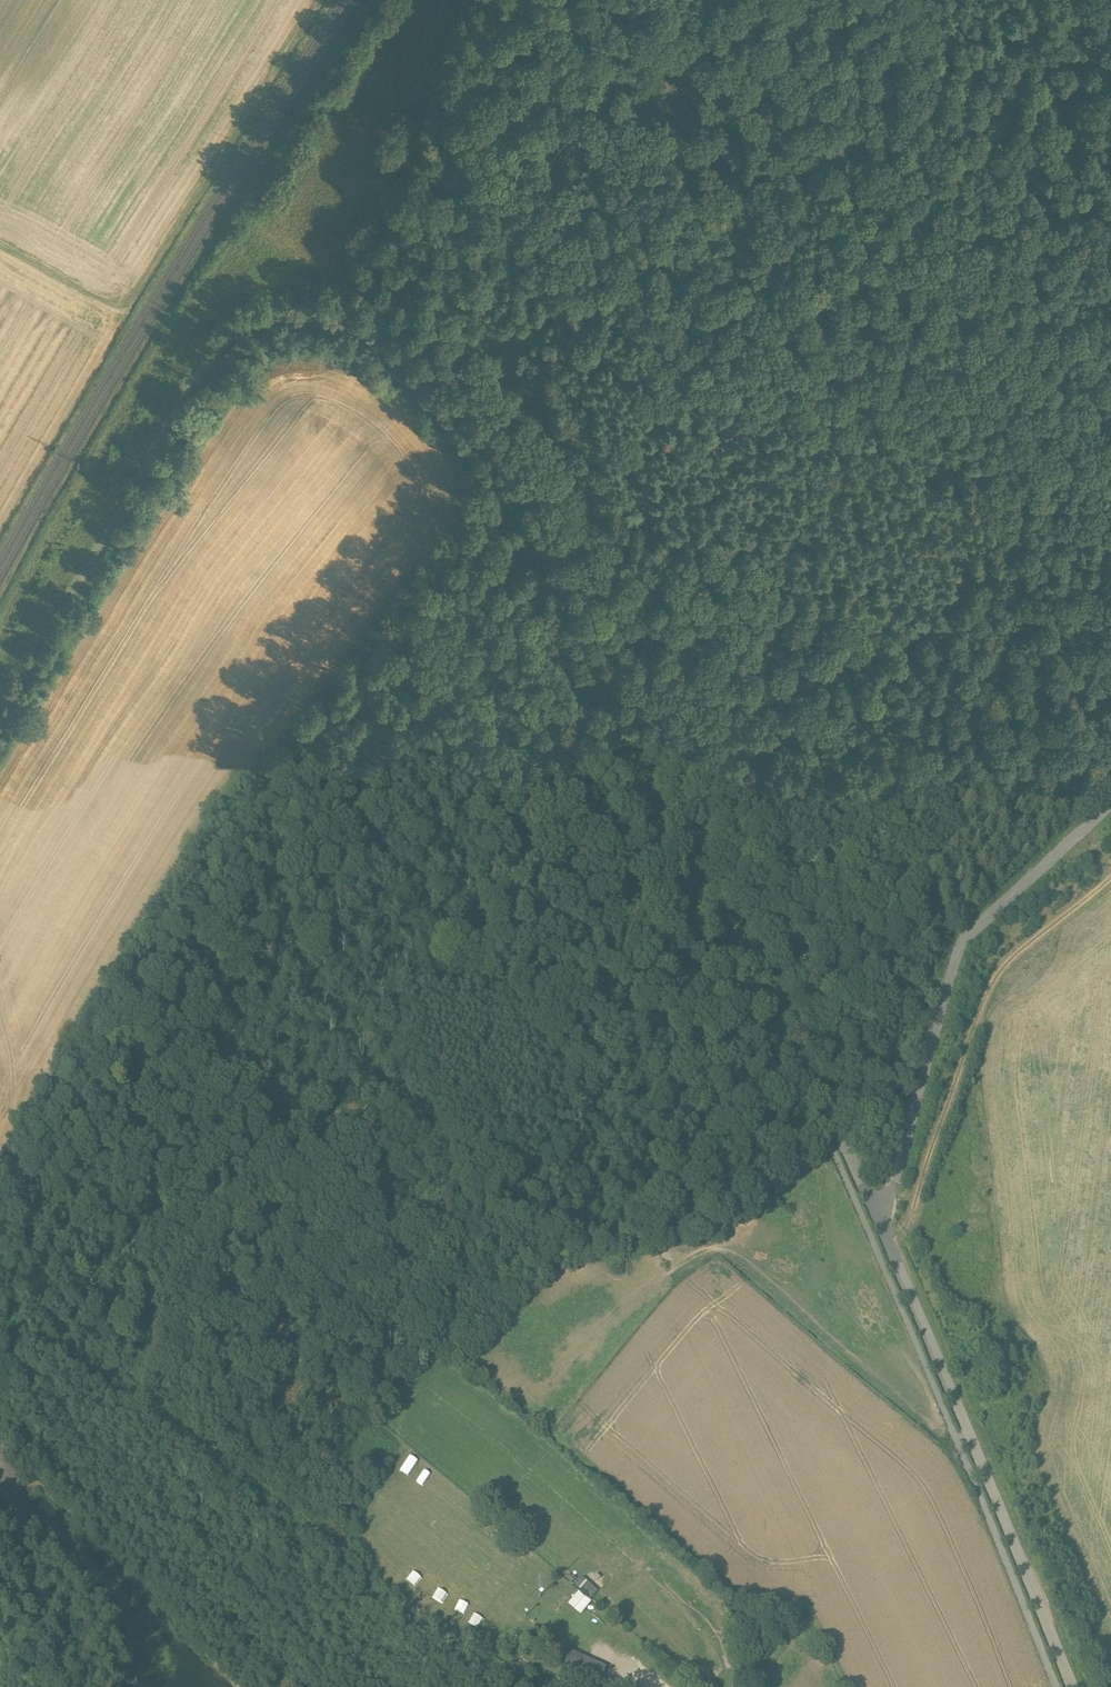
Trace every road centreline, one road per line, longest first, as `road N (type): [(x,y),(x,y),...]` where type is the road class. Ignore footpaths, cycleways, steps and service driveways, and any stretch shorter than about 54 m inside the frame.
road 1 (unclassified): [(1055,1686),(880,1261),(700,887),(584,610),(541,532),(387,330)]
road 2 (unclassified): [(0,719),(193,373),(222,338),(261,314),(295,309),(328,310),(387,330)]
road 3 (track): [(320,0),(130,298),(103,296),(0,241)]
road 4 (track): [(887,1276),(907,1258),(987,1021),(1110,908)]
road 5 (track): [(1110,694),(1080,695),(1046,683),(934,614),(834,614),(744,589)]
road 6 (unclassified): [(387,330),(375,245),(464,0)]
road 7 (track): [(232,1686),(139,1586),(0,1461)]
road 8 (track): [(373,619),(492,467)]
road 9 (track): [(744,589),(659,601),(604,656)]

